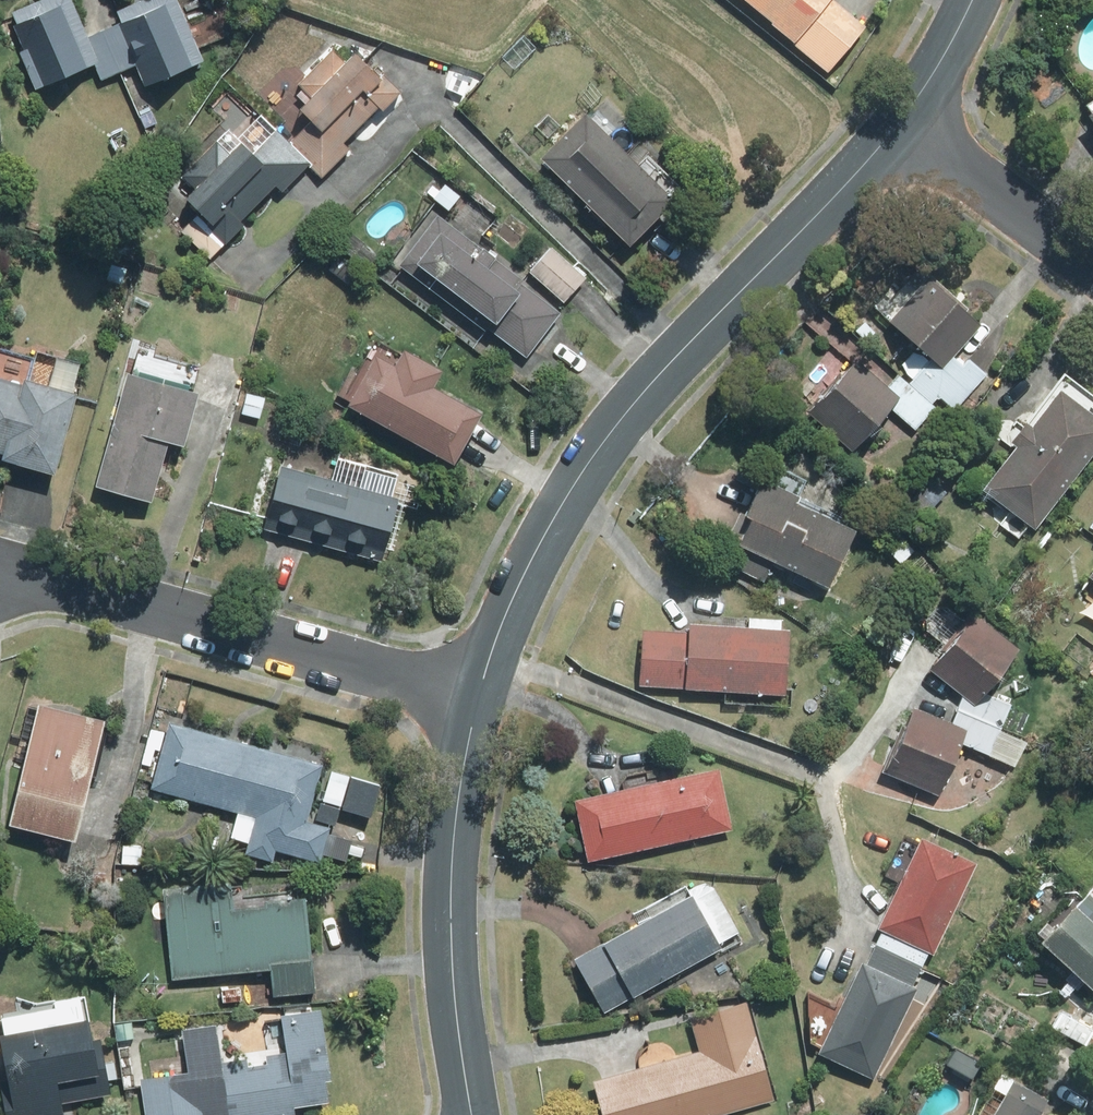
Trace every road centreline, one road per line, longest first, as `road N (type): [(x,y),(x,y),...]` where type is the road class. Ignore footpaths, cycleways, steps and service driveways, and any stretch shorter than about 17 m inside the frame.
road 1 (residential): [(903,124),(653,376),(513,596),(474,699)]
road 2 (residential): [(0,580),(101,598),(474,699)]
road 3 (residential): [(474,699),(455,782),(442,912),(472,1114)]
road 4 (residential): [(1092,266),(903,124)]
road 5 (residential): [(975,0),(903,124)]

